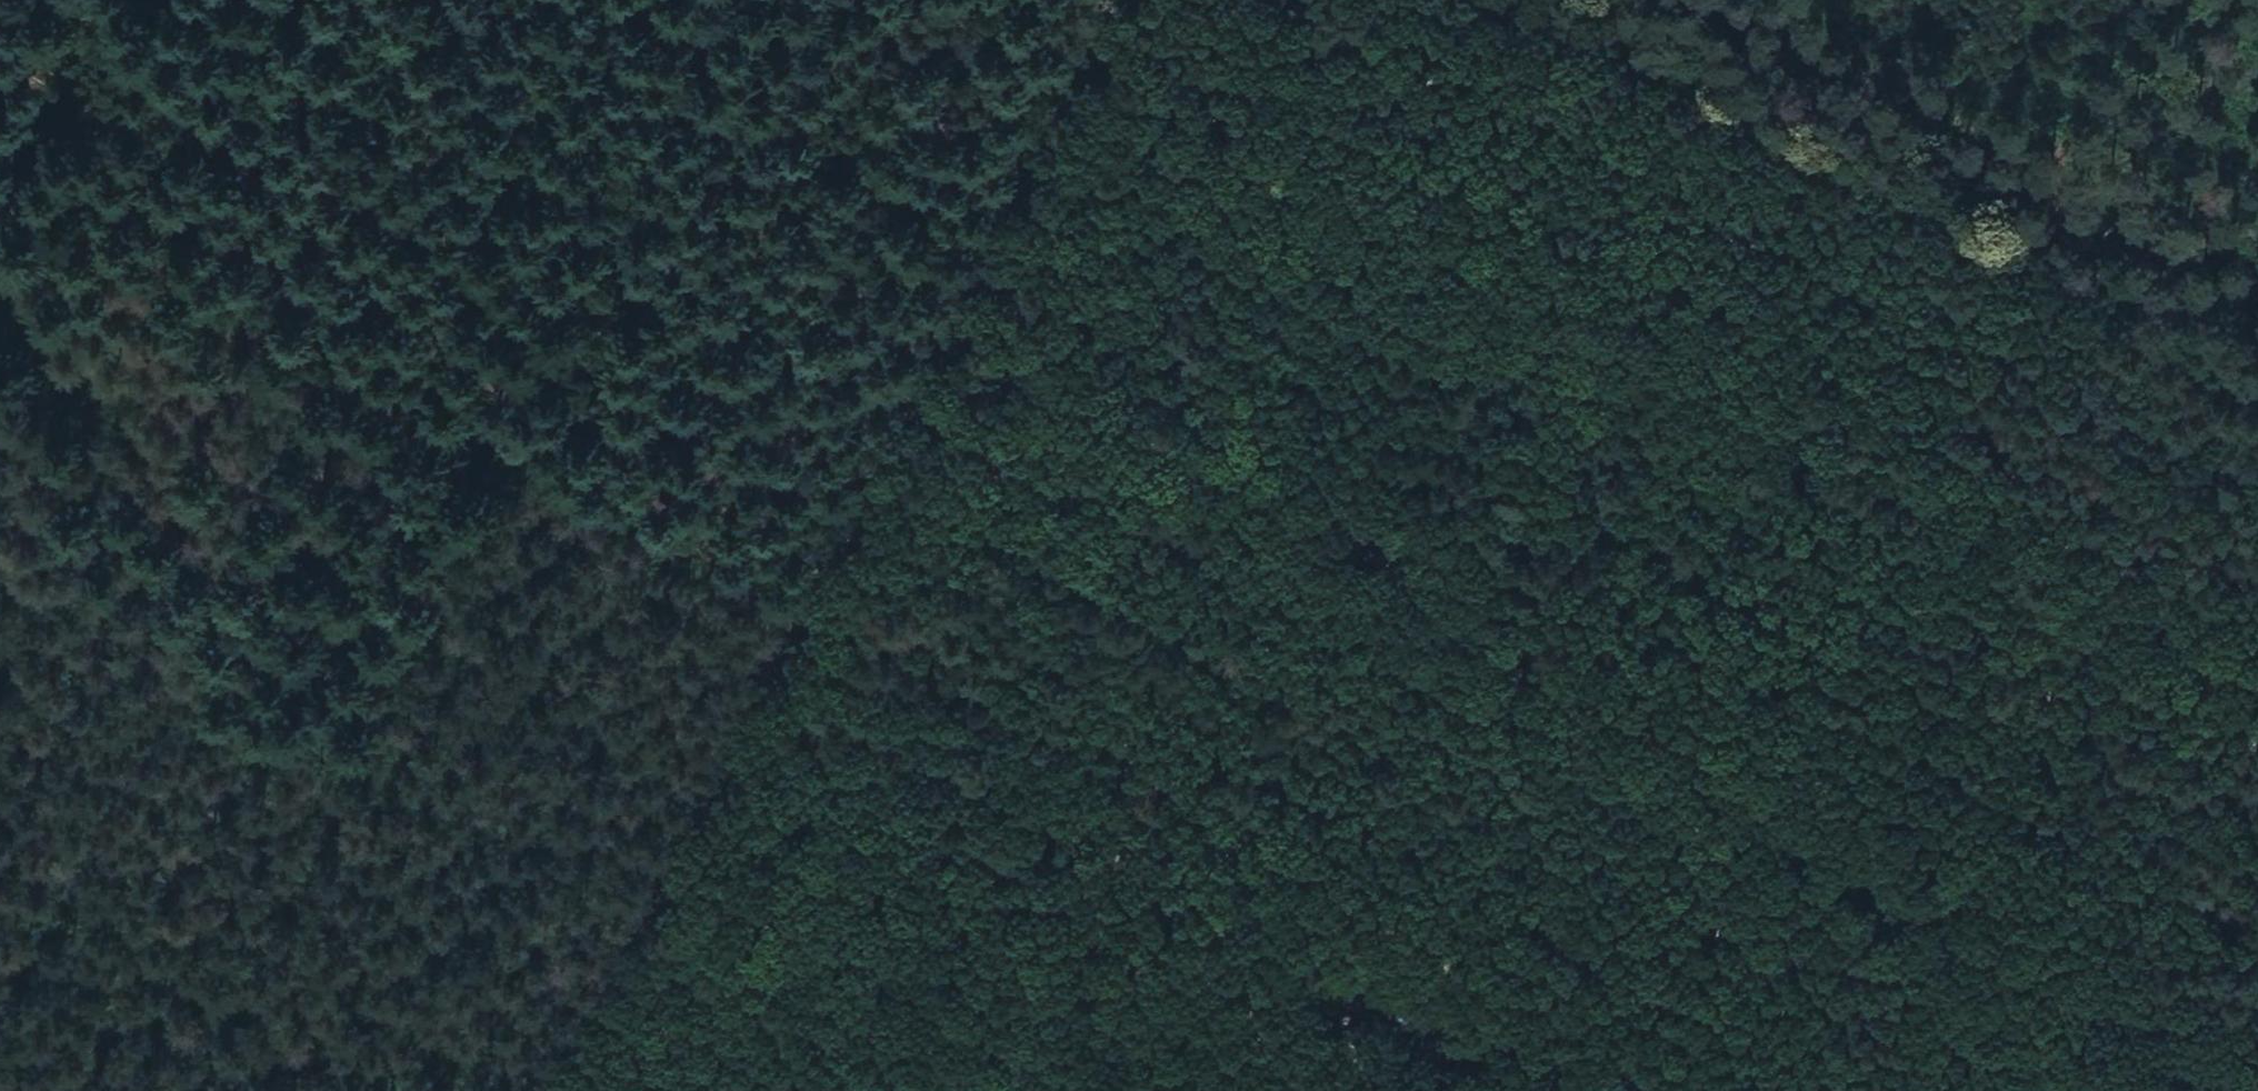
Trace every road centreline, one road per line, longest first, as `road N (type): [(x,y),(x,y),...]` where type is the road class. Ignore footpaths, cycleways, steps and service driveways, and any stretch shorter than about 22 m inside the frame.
road 1 (track): [(1096,0),(1066,49),(786,673),(559,1090)]
road 2 (track): [(1604,0),(2257,290)]

